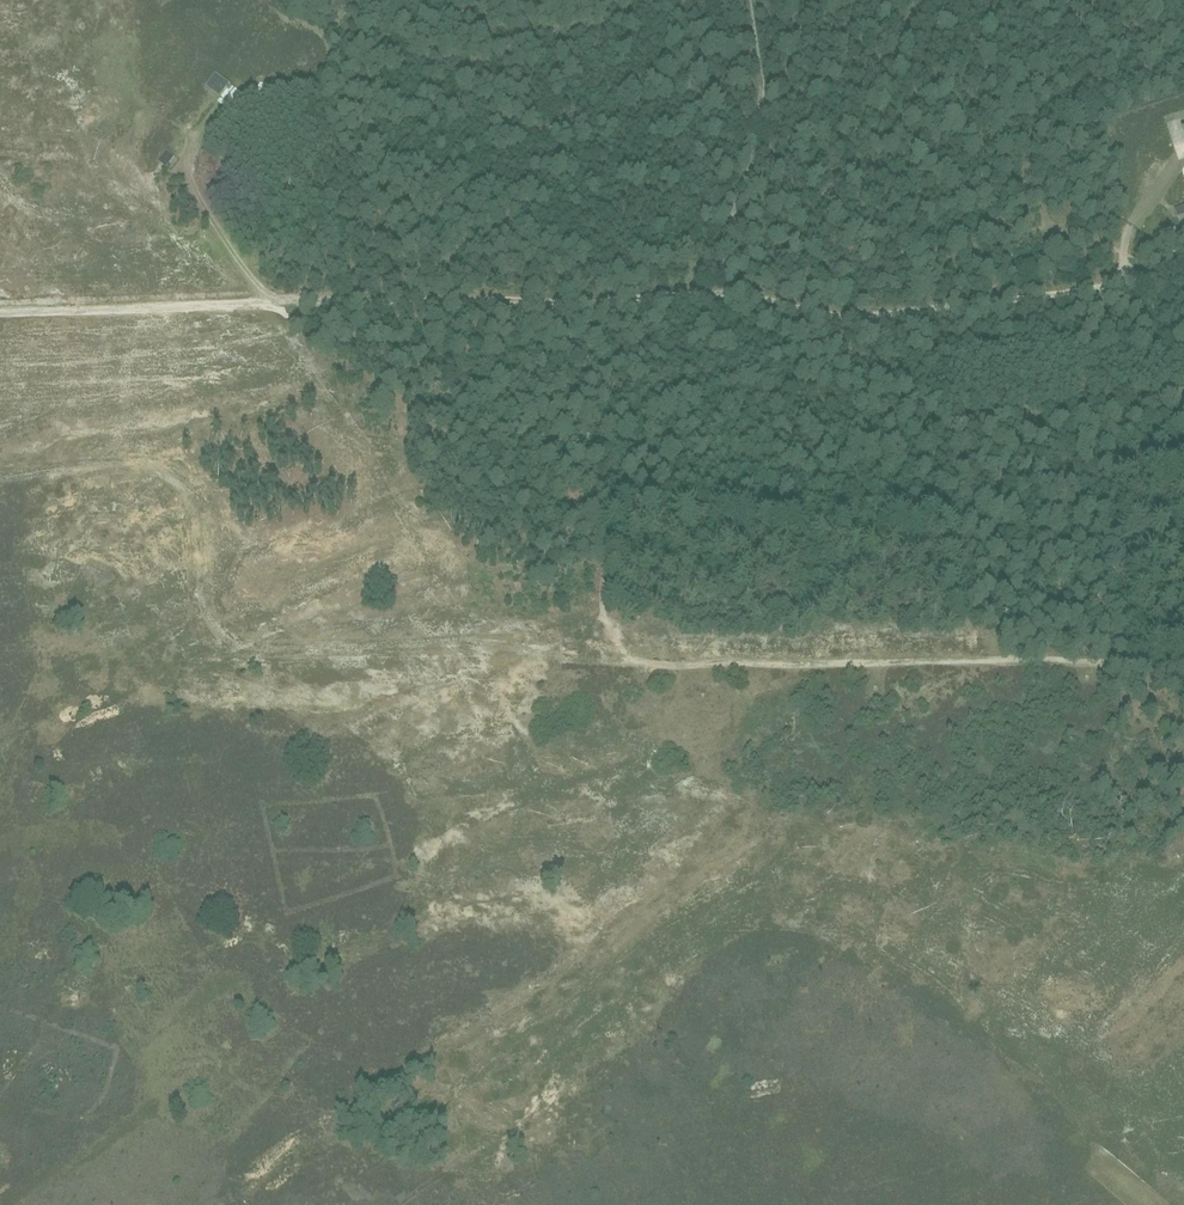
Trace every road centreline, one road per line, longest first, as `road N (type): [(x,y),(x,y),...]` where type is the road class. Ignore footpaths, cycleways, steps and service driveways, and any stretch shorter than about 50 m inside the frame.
road 1 (track): [(0,314),(365,300)]
road 2 (track): [(365,300),(728,295)]
road 3 (track): [(728,295),(725,247),(761,100),(752,0)]
road 4 (track): [(277,301),(249,274),(192,185),(193,144),(234,86)]
road 5 (track): [(969,304),(884,315),(728,295)]
road 6 (track): [(1183,376),(988,415)]
road 7 (track): [(1179,156),(1126,235),(1126,273),(1138,281)]

